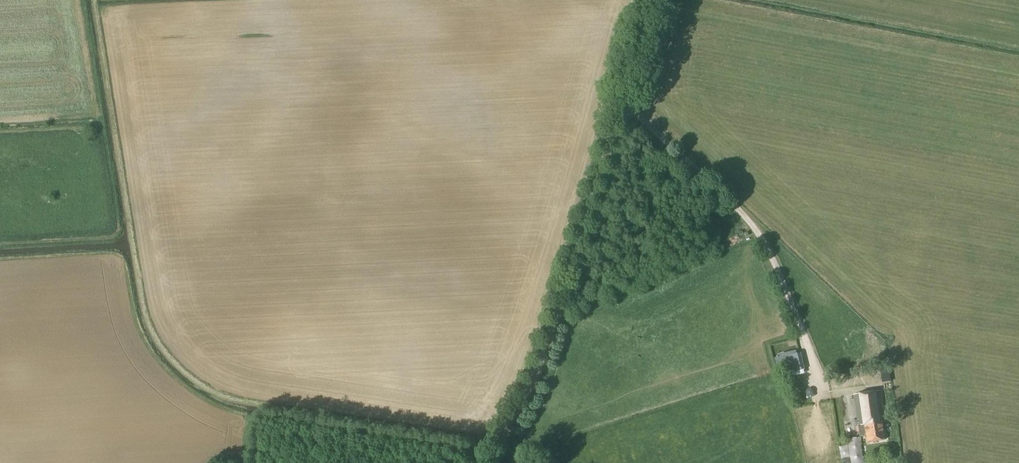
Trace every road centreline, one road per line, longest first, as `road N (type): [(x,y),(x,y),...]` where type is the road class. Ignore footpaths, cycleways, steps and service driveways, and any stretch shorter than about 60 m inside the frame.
road 1 (unclassified): [(486,462),(534,376),(644,0)]

